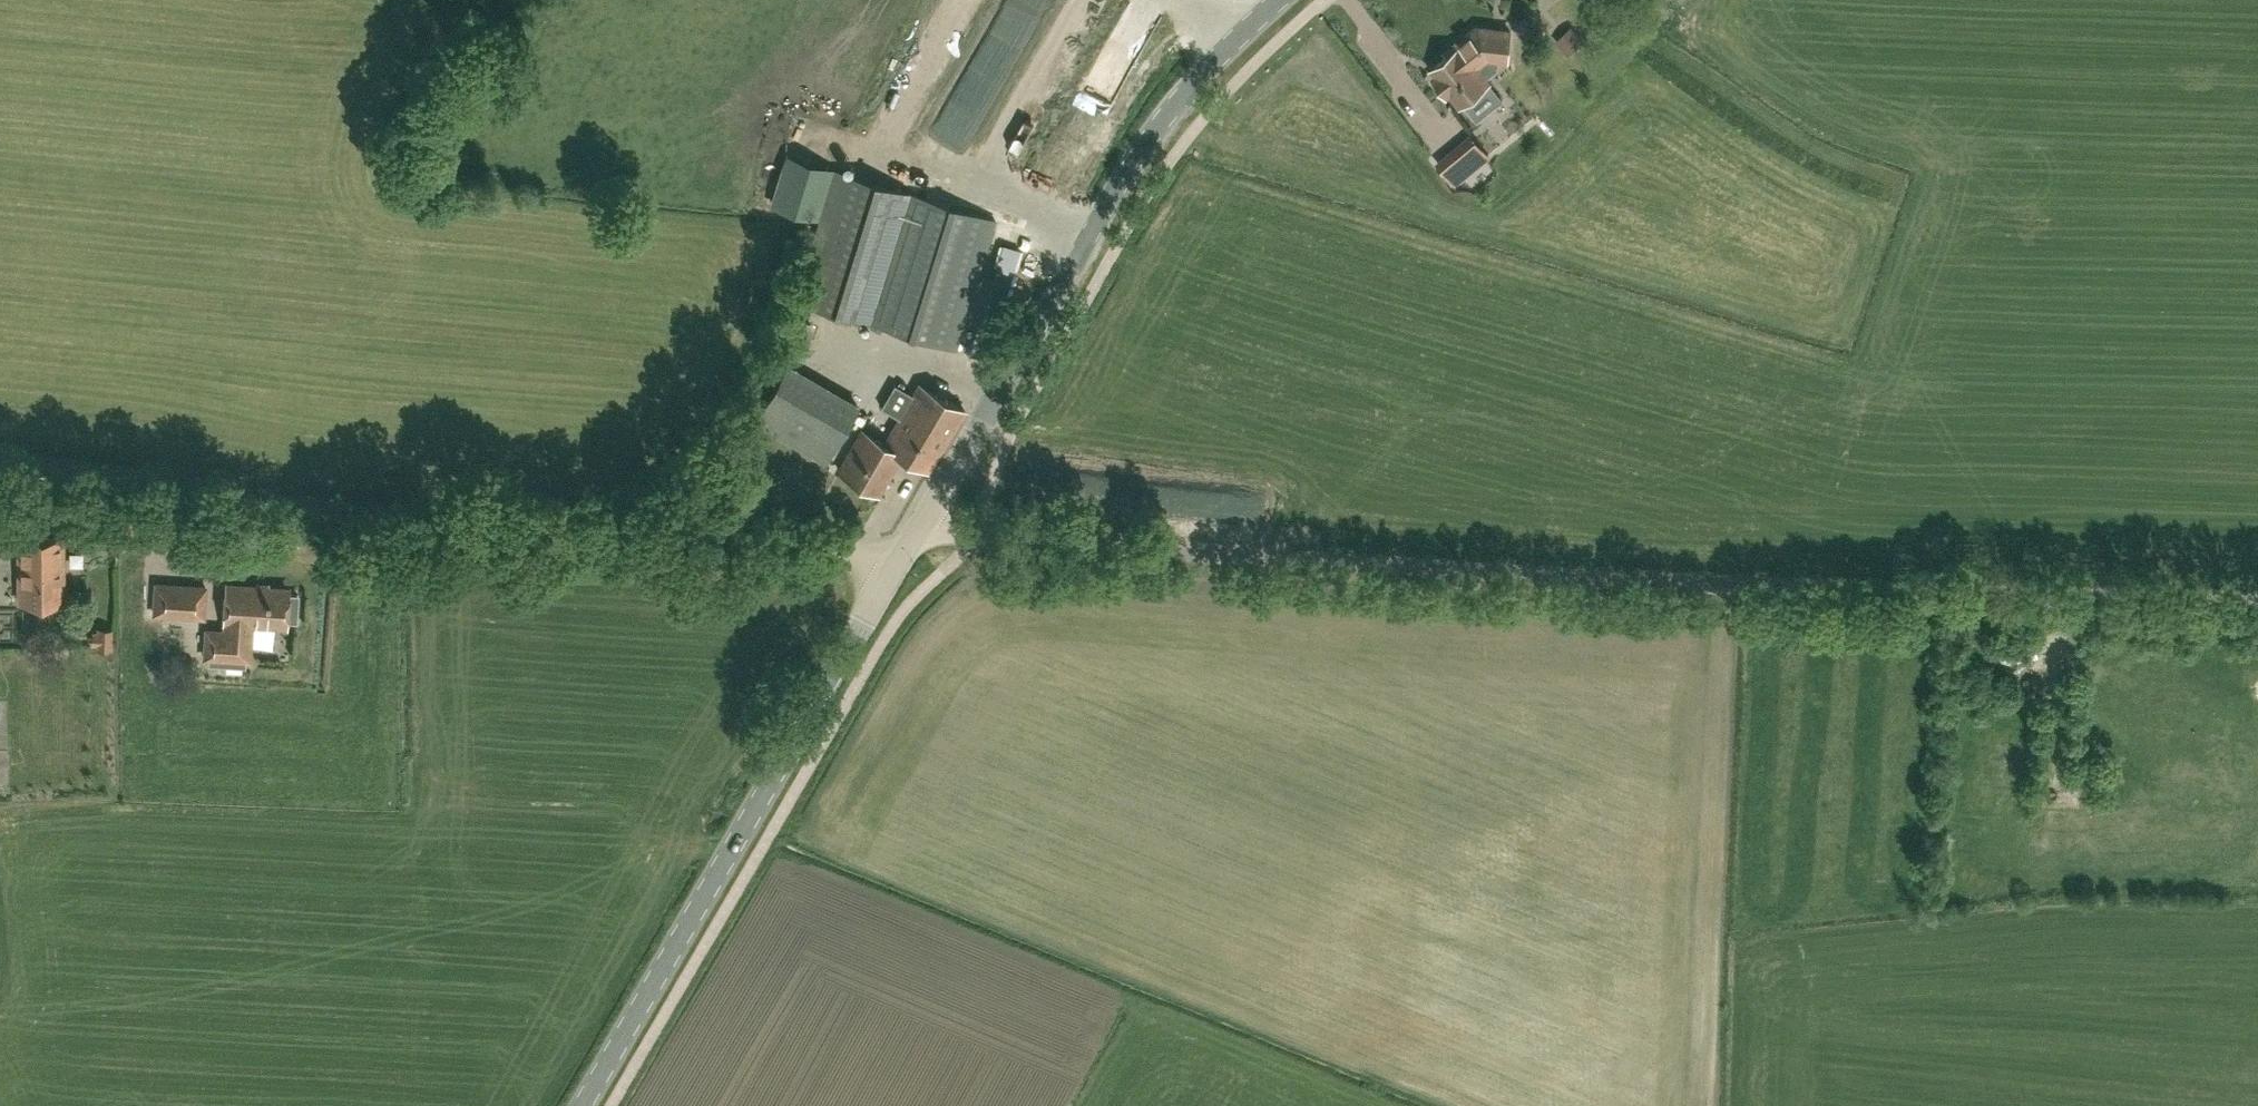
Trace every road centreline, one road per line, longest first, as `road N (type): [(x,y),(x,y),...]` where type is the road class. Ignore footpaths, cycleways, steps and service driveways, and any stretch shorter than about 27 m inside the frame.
road 1 (unclassified): [(916,542),(972,538),(1882,595),(2257,607)]
road 2 (unclassified): [(0,464),(364,516),(916,542)]
road 3 (tertiary): [(916,542),(1171,113),(1285,0)]
road 4 (tertiary): [(584,1105),(916,542)]

